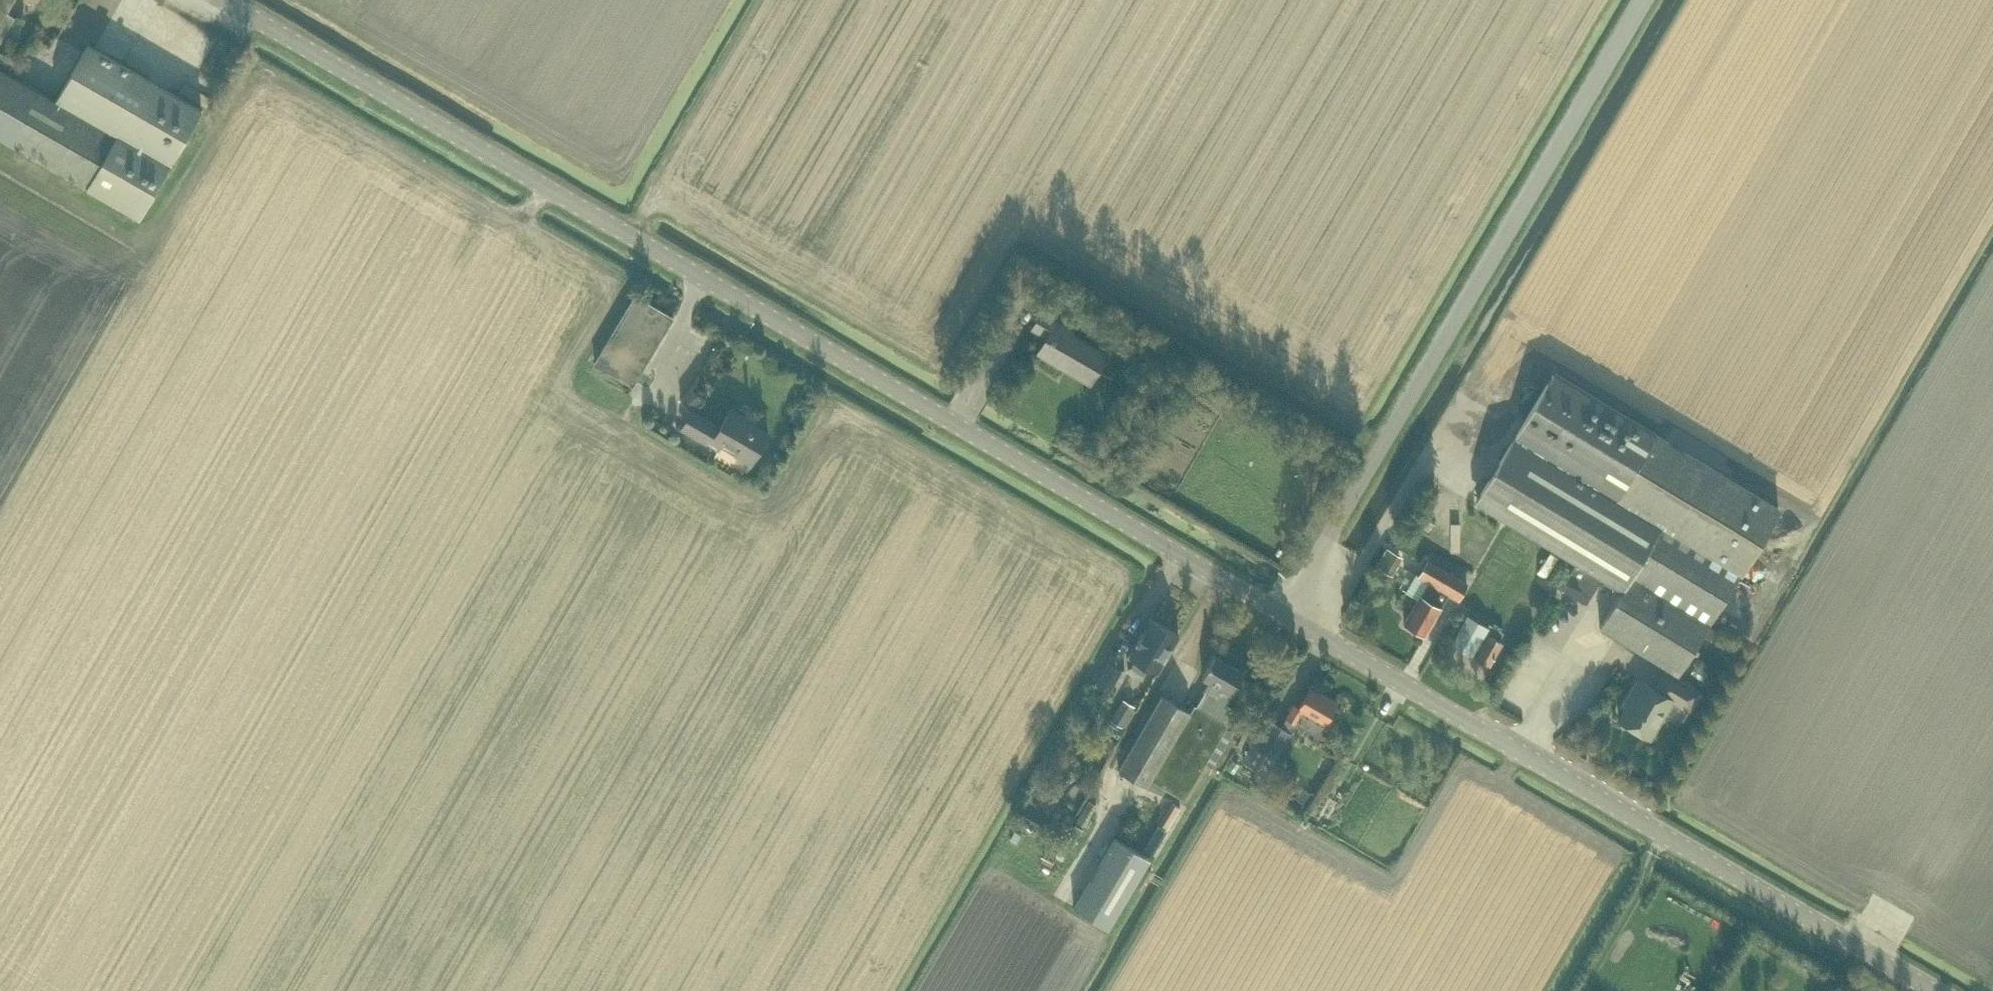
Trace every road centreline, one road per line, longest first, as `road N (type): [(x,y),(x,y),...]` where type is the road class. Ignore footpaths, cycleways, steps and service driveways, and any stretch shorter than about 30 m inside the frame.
road 1 (unclassified): [(1293,619),(225,0)]
road 2 (unclassified): [(1923,990),(1293,619)]
road 3 (unclassified): [(1293,619),(1658,0)]

